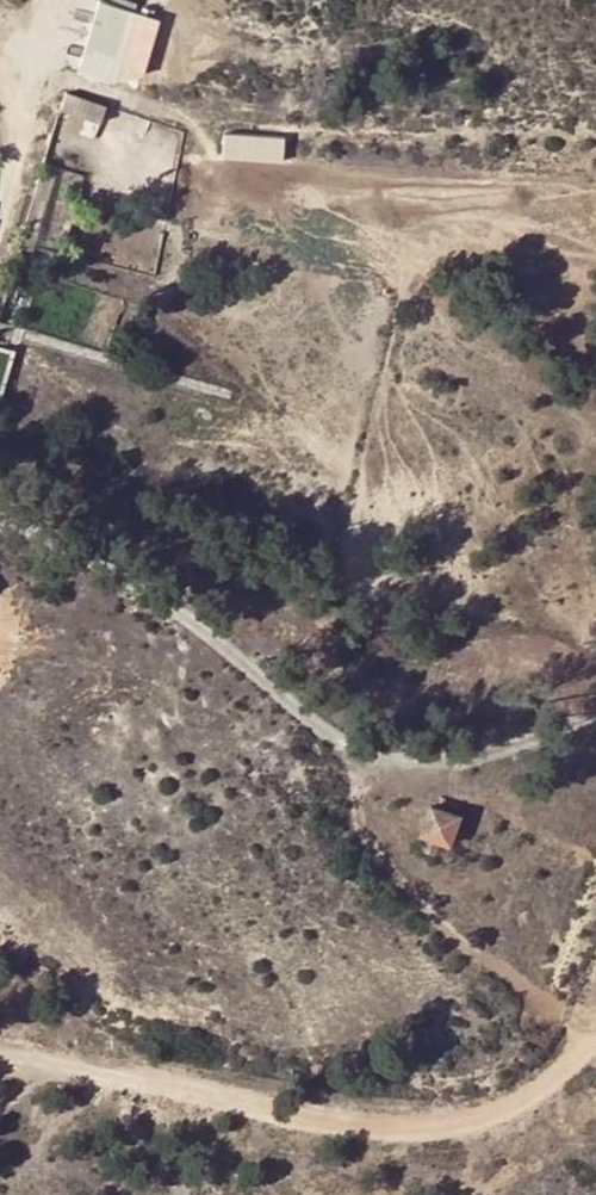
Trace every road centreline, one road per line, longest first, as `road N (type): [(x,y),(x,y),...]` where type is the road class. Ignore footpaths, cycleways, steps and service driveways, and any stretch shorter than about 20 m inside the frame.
road 1 (track): [(0,1064),(181,1086),(393,1130),(461,1128),(556,1083),(595,1039)]
road 2 (track): [(364,755),(358,819),(367,847),(418,906),(490,966),(595,1030)]

